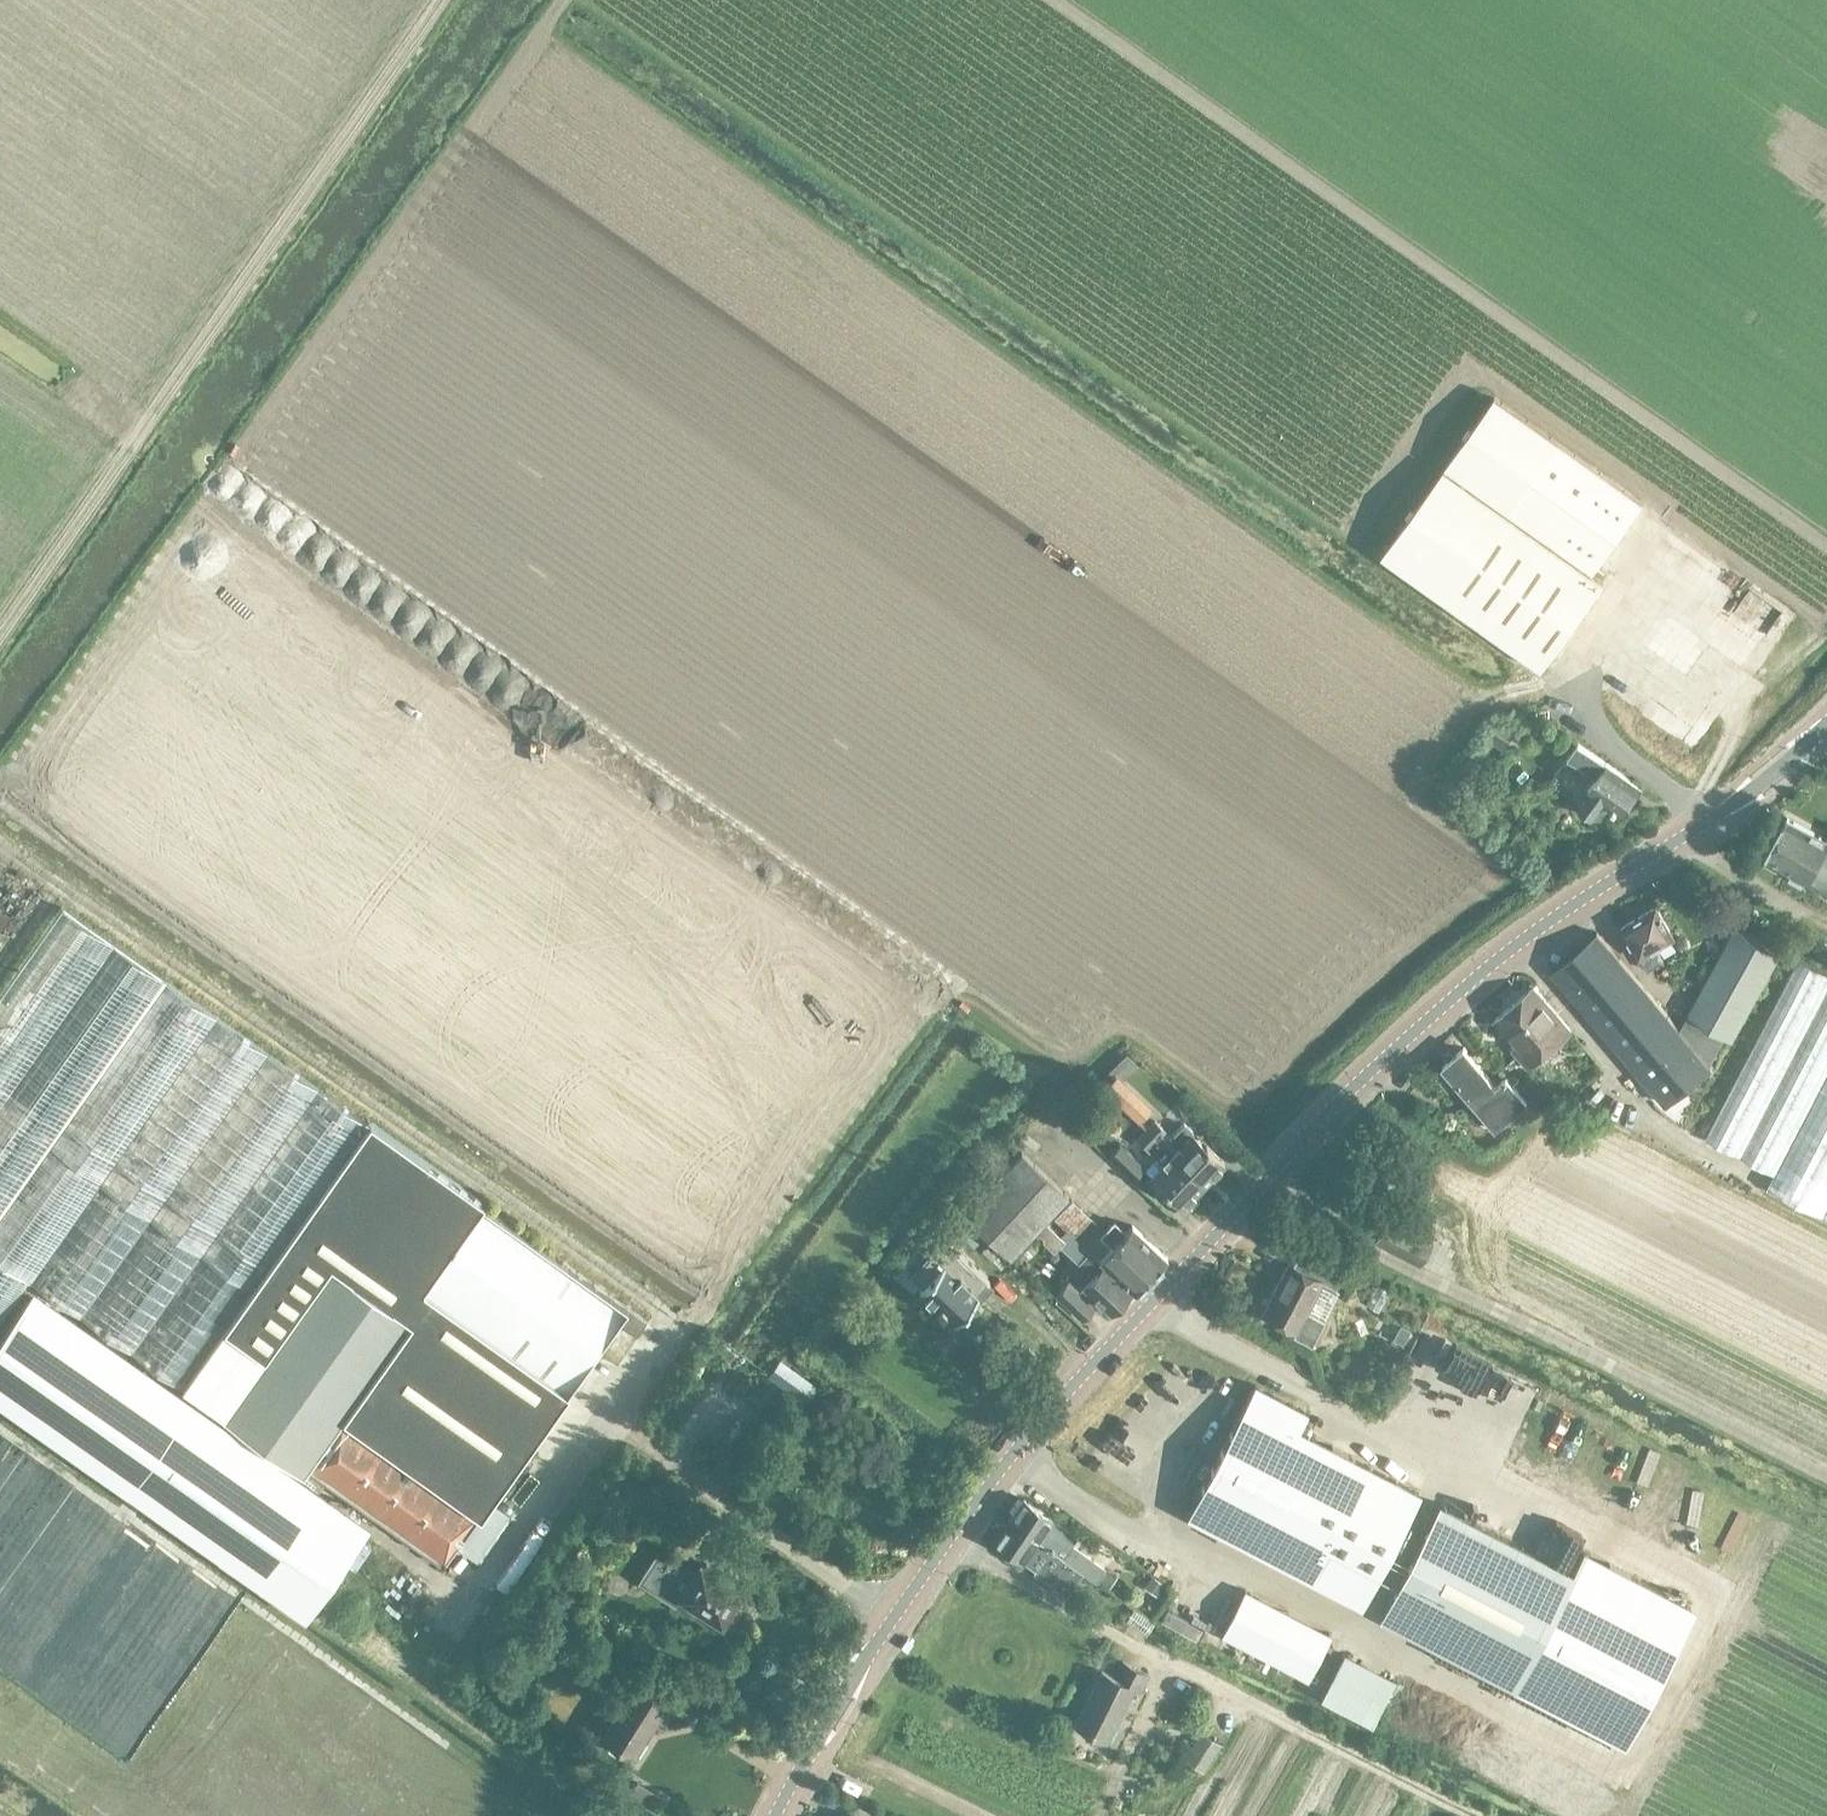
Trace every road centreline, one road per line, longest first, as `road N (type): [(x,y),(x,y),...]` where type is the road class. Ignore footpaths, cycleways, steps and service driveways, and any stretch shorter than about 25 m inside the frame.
road 1 (tertiary): [(777,1815),(870,1653),(1004,1464),(1313,1131),(1481,974),(1711,821),(1777,772),(1826,719)]
road 2 (track): [(558,0),(3,790)]

